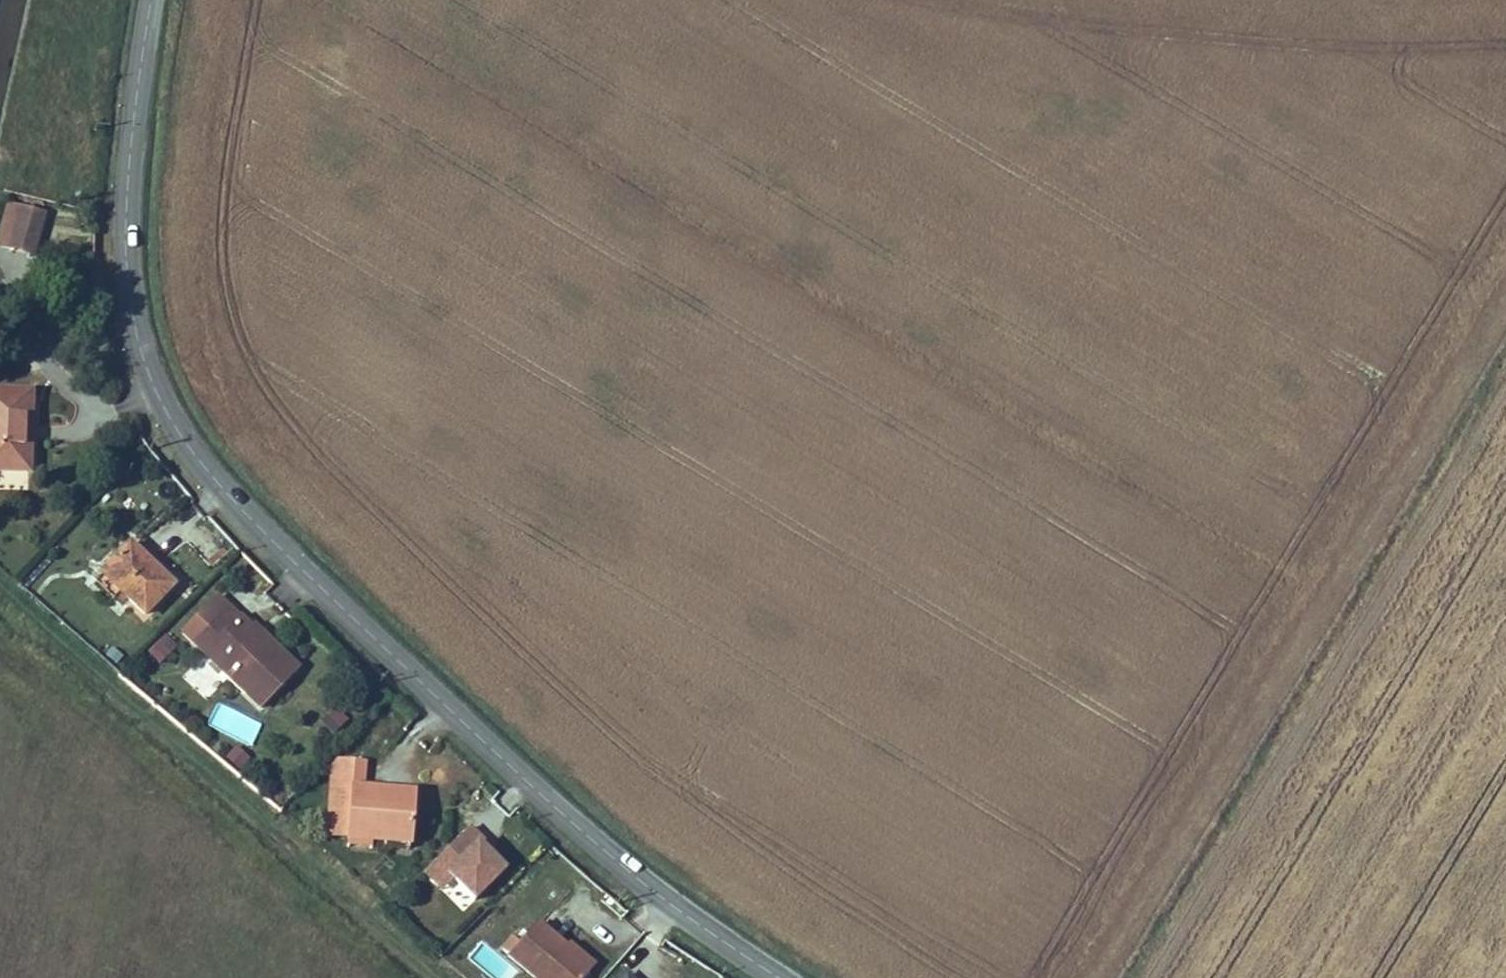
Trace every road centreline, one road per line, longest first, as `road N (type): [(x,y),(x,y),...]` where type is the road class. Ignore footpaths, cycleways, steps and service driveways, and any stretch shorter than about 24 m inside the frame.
road 1 (tertiary): [(782,977),(638,881),(482,741),(218,486),(170,422),(141,356),(126,274),(128,185),(154,0)]

